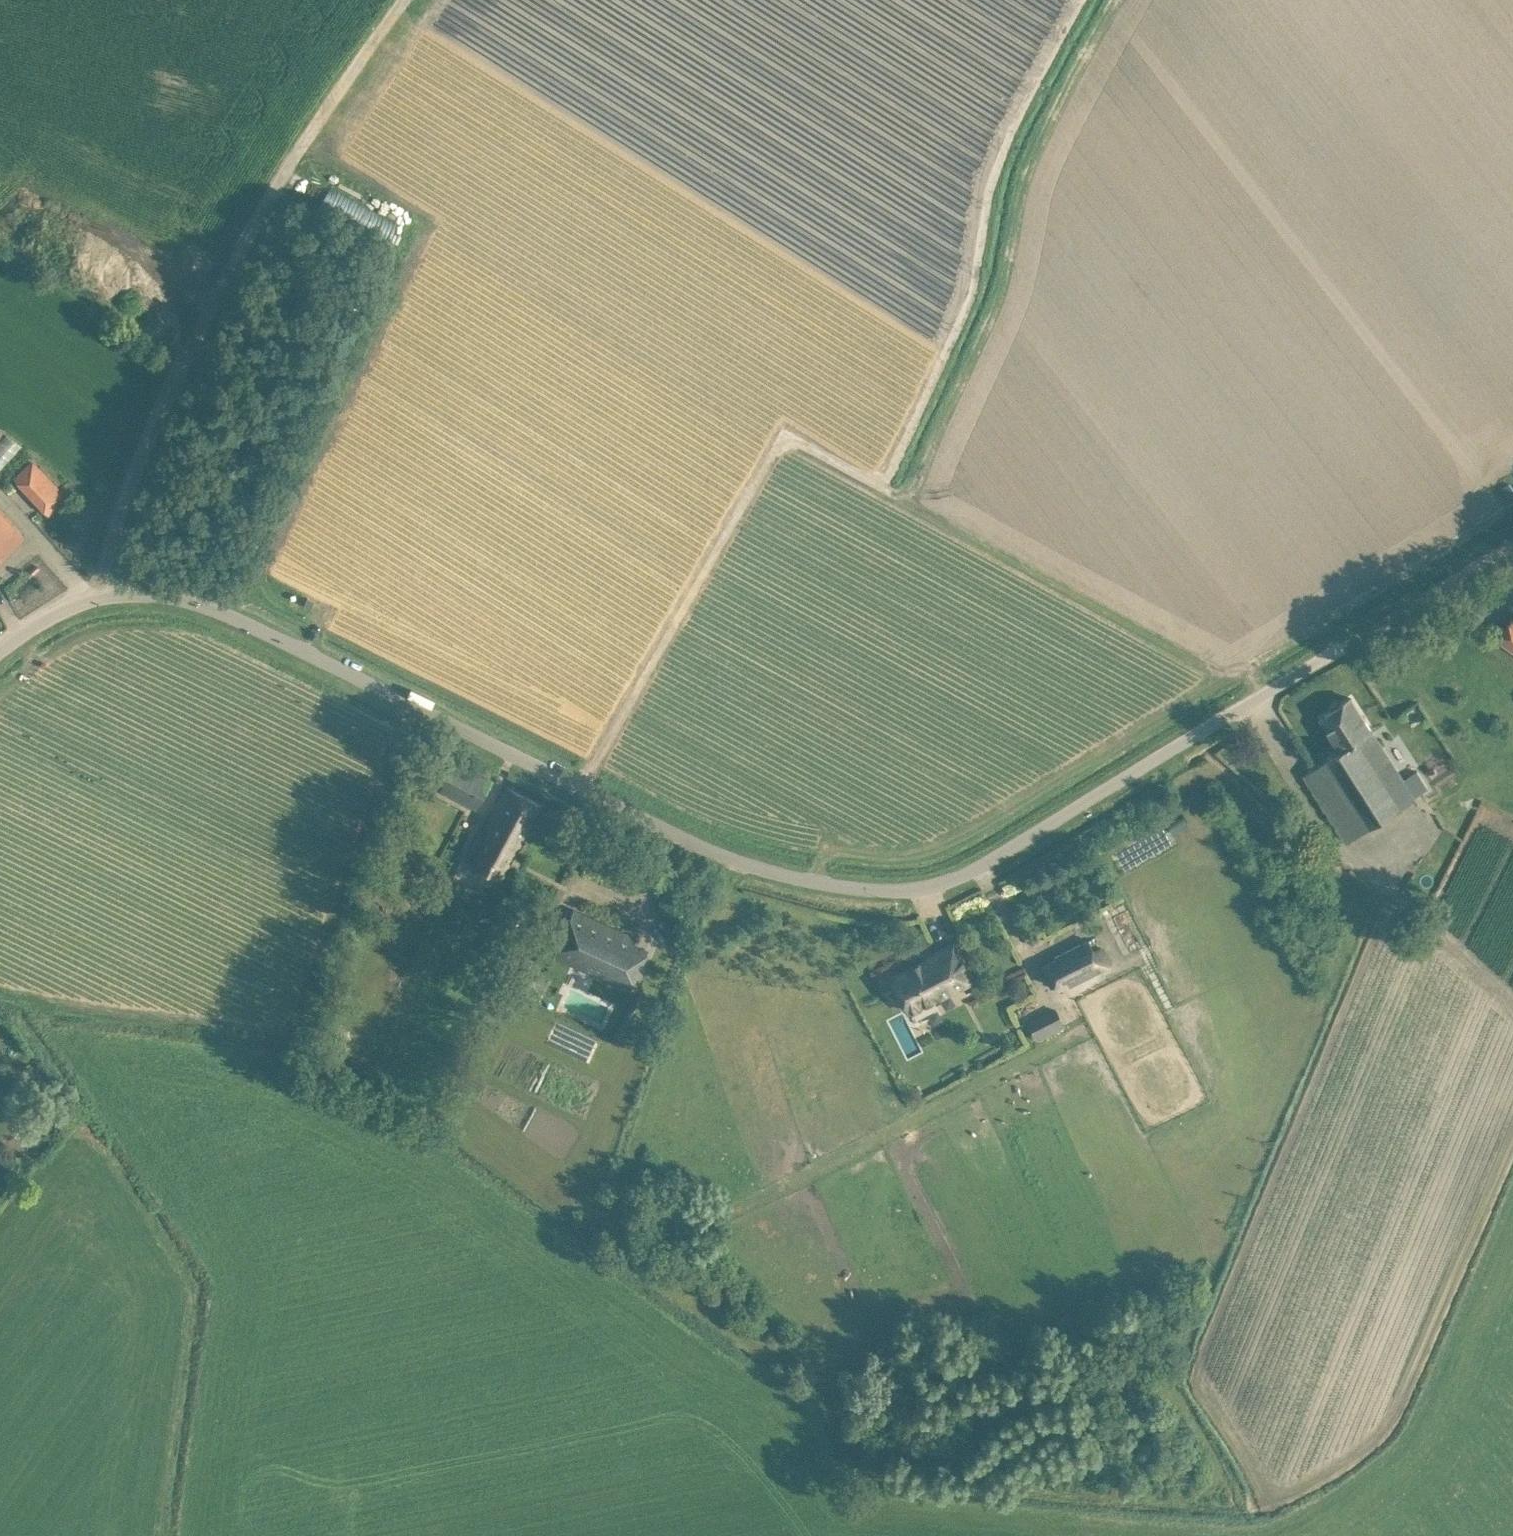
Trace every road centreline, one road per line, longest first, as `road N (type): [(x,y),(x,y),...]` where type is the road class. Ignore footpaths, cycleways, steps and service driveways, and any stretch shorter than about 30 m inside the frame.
road 1 (unclassified): [(0,648),(93,596),(122,591),(204,602),(735,860),(833,886),(911,891),(958,879),(1346,642)]
road 2 (track): [(1346,642),(1512,540)]

